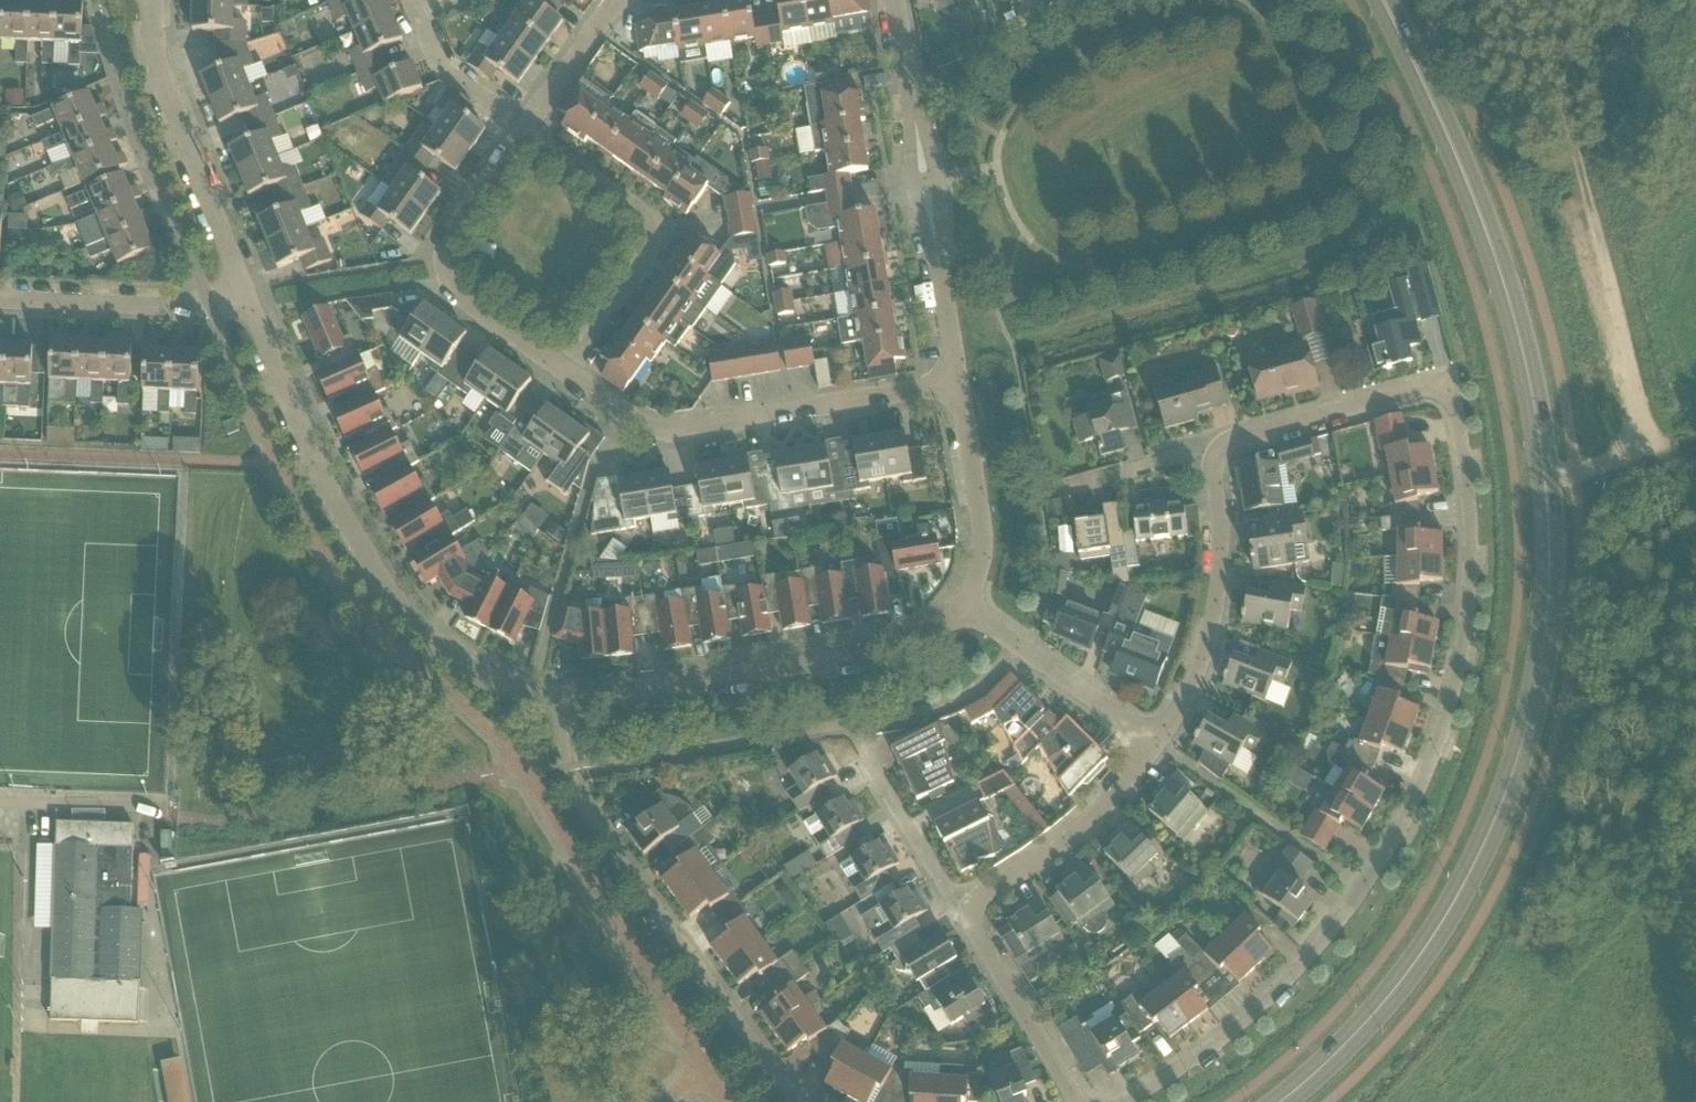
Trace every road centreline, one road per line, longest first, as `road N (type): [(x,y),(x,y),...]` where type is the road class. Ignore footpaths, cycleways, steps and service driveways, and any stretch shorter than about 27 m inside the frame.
road 1 (secondary): [(1285,1101),(1396,994),(1486,853),(1549,651),(1554,547),(1535,394),(1507,291),(1427,90),(1377,0)]
road 2 (residential): [(1217,453),(1234,439),(1428,386),(1449,393),(1459,407),(1467,473),(1469,586),(1453,697),(1420,788),(1368,880),(1301,963),(1181,1066),(1117,1101)]
road 3 (residential): [(243,298),(314,458),(454,659),(562,708)]
road 4 (residential): [(799,1101),(734,1006),(646,903),(566,774),(562,708)]
road 5 (residential): [(562,708),(927,637),(964,606)]
road 6 (residential): [(954,388),(673,436),(569,379)]
road 7 (residential): [(954,388),(892,0)]
road 8 (residential): [(569,379),(659,255),(659,235),(524,128)]
road 9 (residential): [(569,379),(454,294),(442,270),(444,241),(524,128)]
road 10 (residential): [(151,0),(153,61),(243,298)]
road 11 (residential): [(1155,747),(1197,674),(1214,615),(1222,547),(1217,453)]
road 12 (residential): [(968,906),(1090,824),(1155,747)]
road 13 (residential): [(243,298),(208,310),(0,303)]
road 14 (residential): [(1155,747),(964,606)]
road 15 (residential): [(1081,1101),(966,924),(968,906)]
road 16 (residential): [(964,606),(981,564),(980,525),(954,388)]
road 17 (residential): [(524,128),(435,63),(410,0)]
road 18 (residential): [(968,906),(948,903),(865,770)]
road 19 (residential): [(1051,490),(1217,453)]
road 20 (residential): [(524,128),(621,0)]

